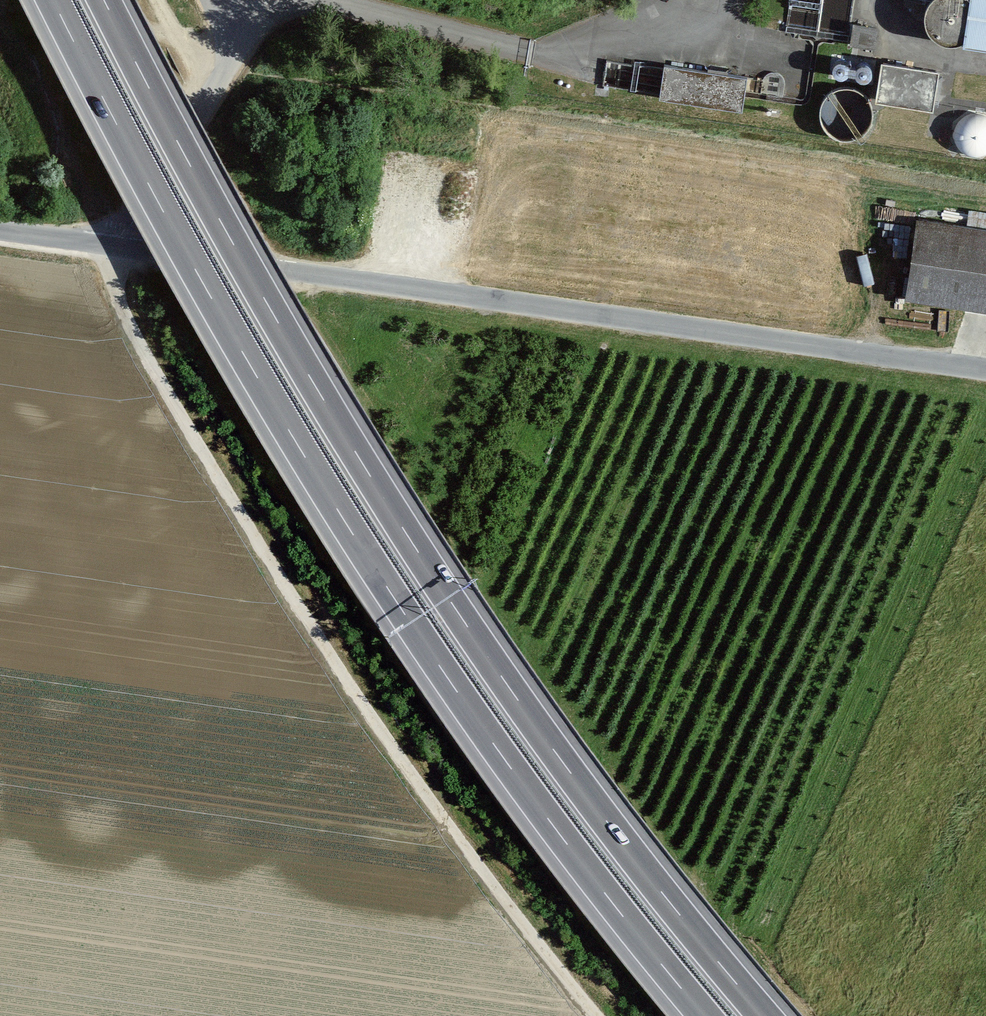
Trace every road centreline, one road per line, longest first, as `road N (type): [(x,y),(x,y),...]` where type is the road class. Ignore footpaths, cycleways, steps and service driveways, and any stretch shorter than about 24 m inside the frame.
road 1 (motorway): [(764,1015),(571,774),(404,529),(264,298),(104,0)]
road 2 (motorway): [(53,0),(225,321),(366,555),(536,803),(705,1015)]
road 3 (track): [(593,1015),(331,661),(120,305),(118,248),(223,80)]

